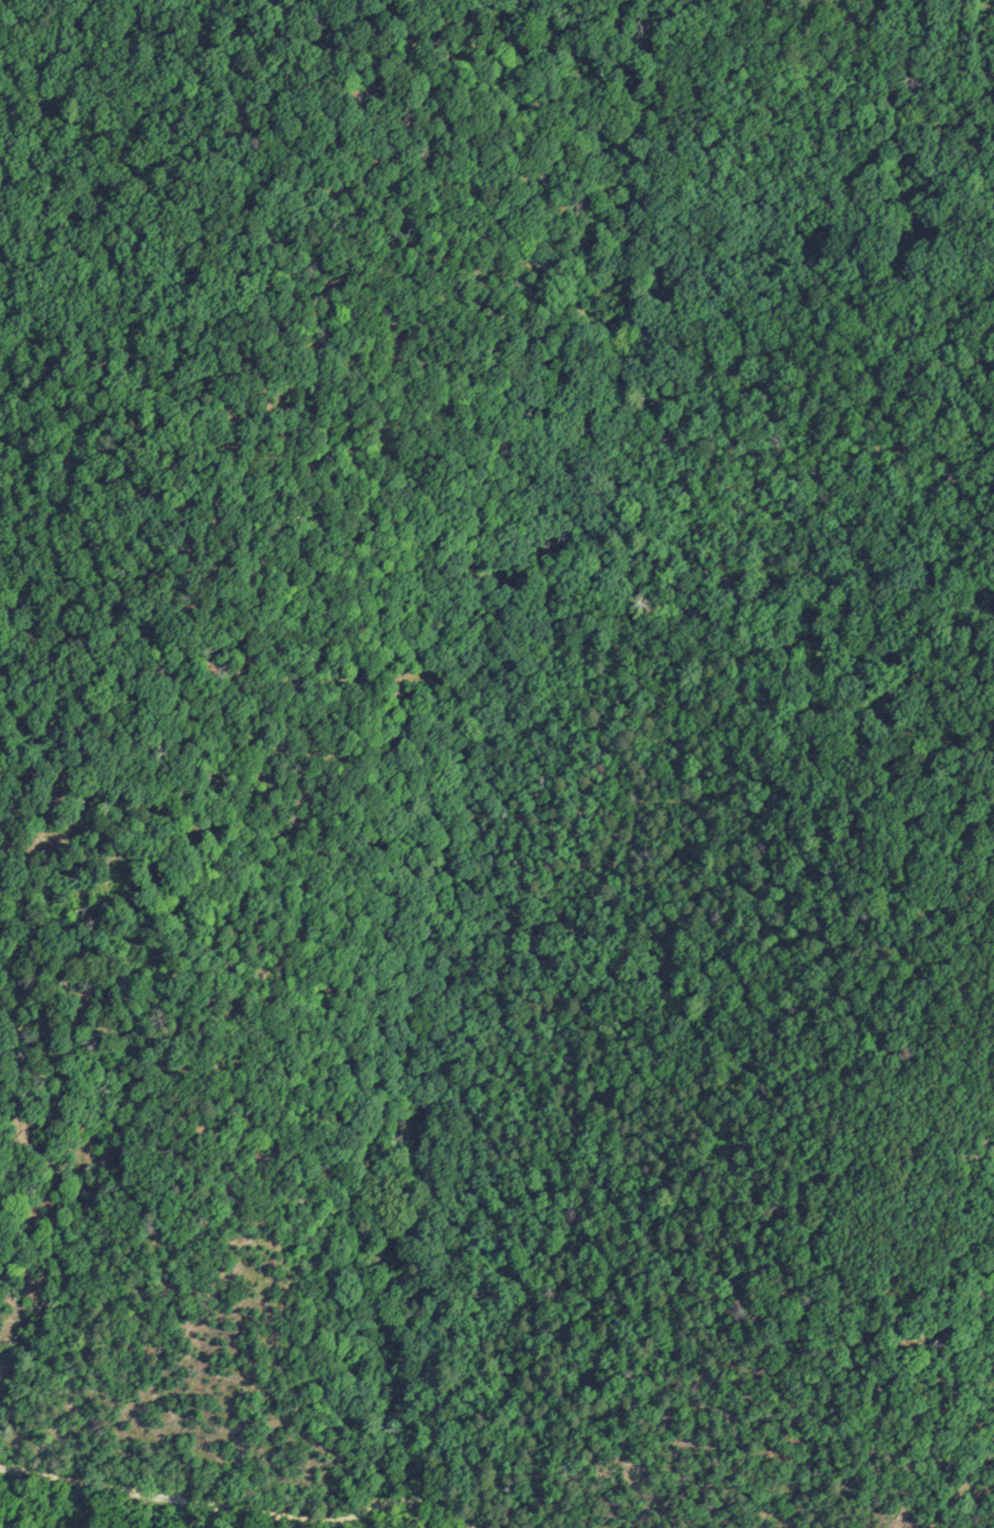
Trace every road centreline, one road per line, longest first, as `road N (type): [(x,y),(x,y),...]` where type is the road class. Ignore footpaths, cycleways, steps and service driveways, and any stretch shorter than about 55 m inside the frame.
road 1 (residential): [(466,1527),(421,1503),(327,1523),(0,1468)]

